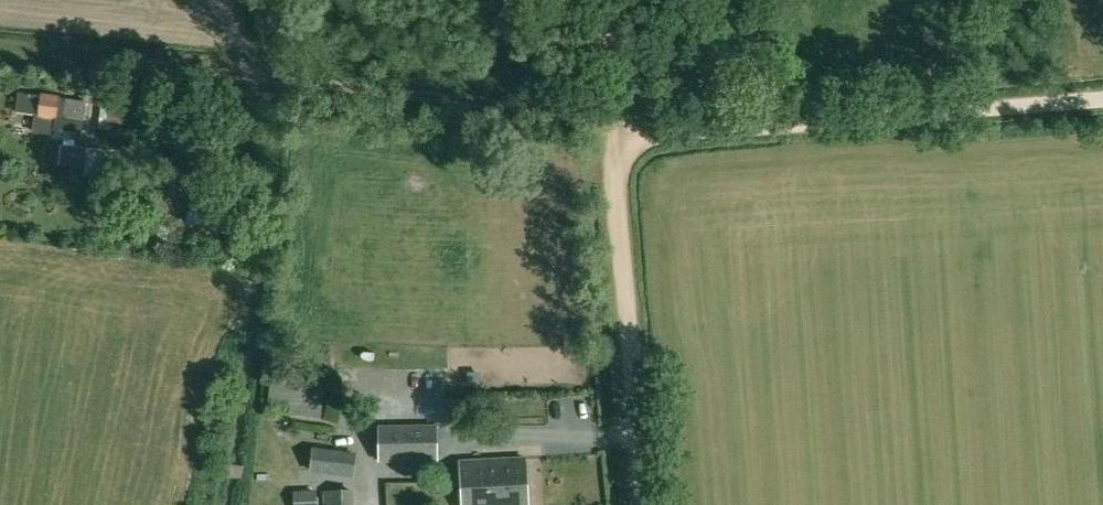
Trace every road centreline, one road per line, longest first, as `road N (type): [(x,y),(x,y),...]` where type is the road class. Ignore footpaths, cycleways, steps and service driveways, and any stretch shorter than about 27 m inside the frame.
road 1 (track): [(616,124),(109,67)]
road 2 (track): [(616,140),(1102,101)]
road 3 (track): [(646,504),(616,140)]
road 4 (track): [(616,140),(608,0)]

